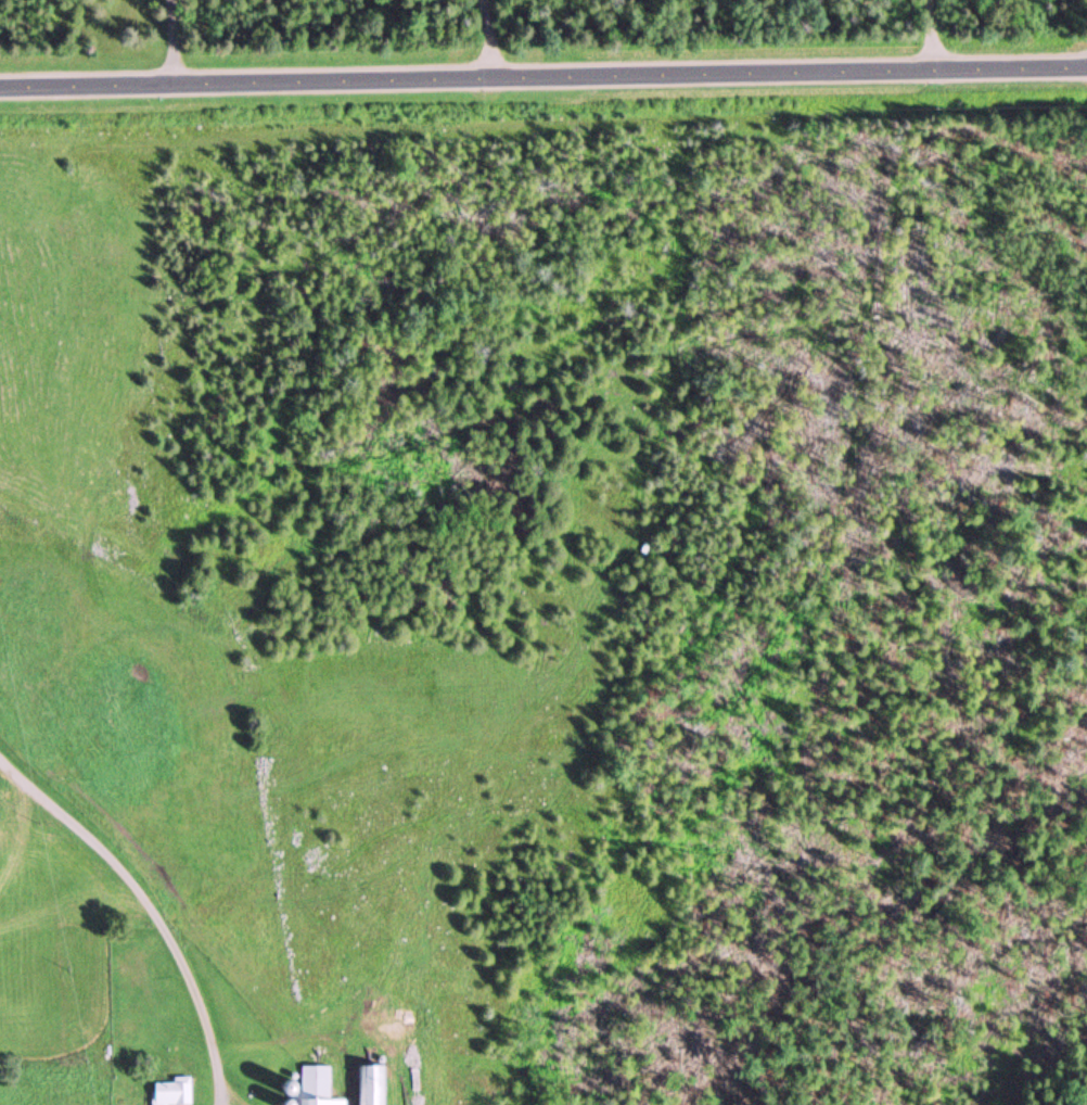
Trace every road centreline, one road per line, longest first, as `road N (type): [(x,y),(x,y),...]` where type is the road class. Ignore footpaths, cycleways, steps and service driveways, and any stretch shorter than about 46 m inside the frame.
road 1 (secondary): [(0,90),(1086,68)]
road 2 (residential): [(0,757),(116,861),(154,916),(213,1037),(220,1104)]

